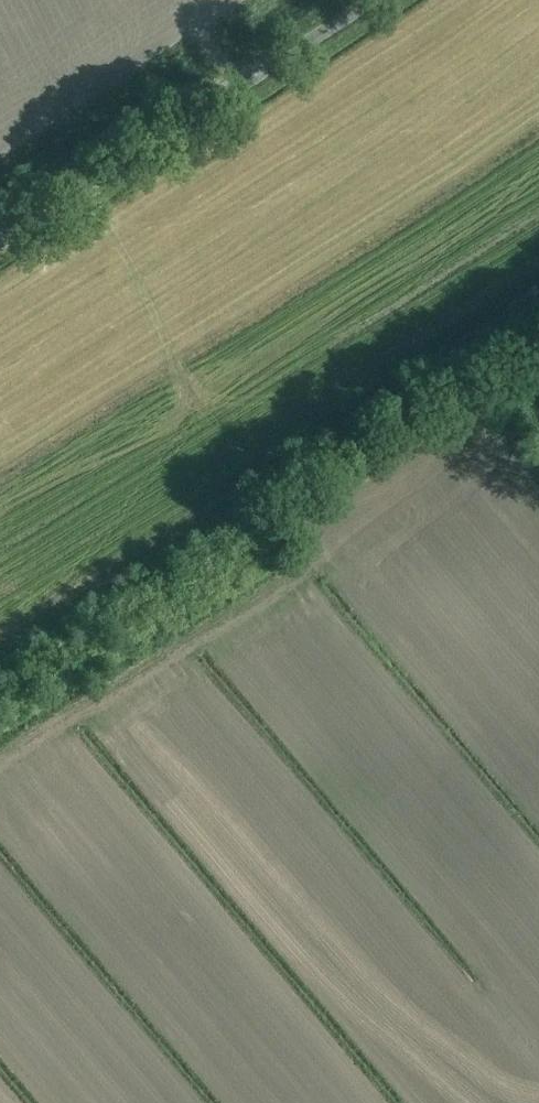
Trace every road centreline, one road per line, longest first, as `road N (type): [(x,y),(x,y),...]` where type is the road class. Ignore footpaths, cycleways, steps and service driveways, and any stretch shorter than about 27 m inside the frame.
road 1 (tertiary): [(0,239),(371,0)]
road 2 (track): [(0,757),(314,564),(313,520)]

